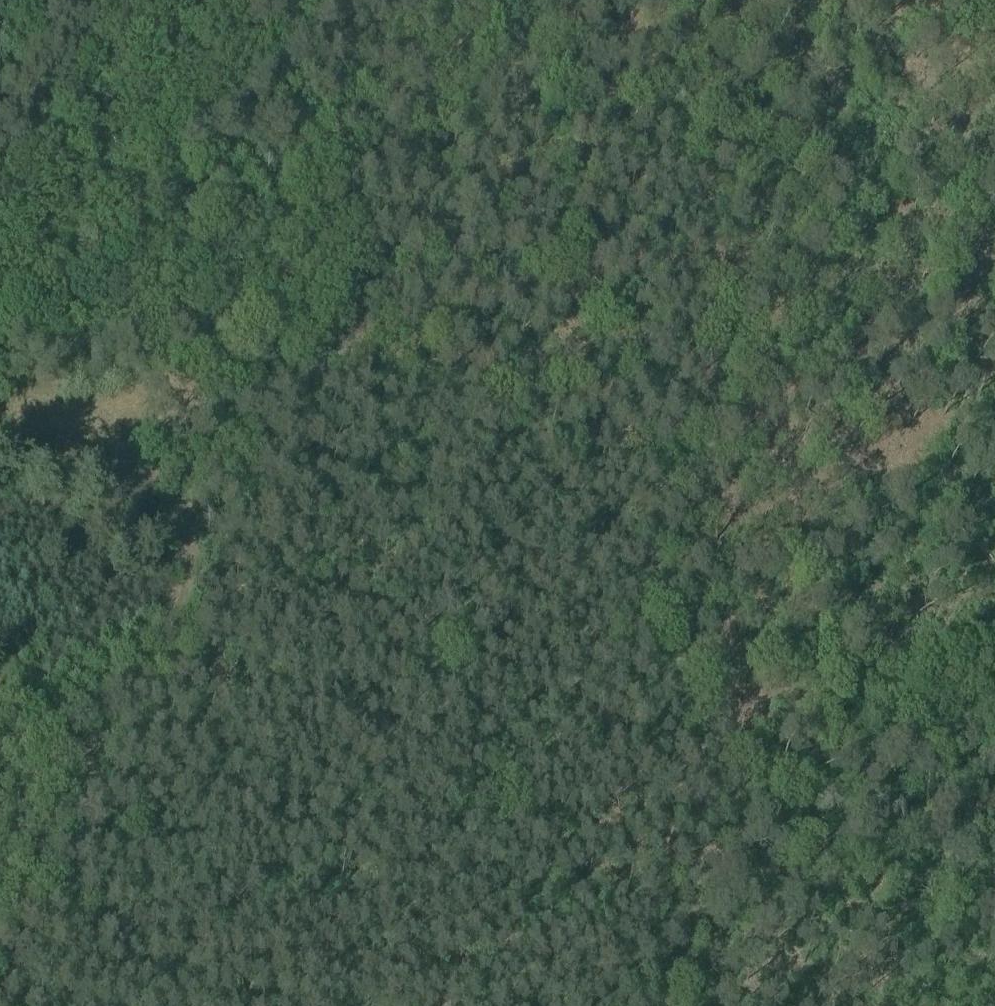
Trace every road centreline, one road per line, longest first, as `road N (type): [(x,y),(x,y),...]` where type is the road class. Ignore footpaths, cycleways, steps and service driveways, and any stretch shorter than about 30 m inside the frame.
road 1 (track): [(13,1005),(38,941),(87,863),(107,727),(161,629),(209,466),(257,406),(301,369),(339,311),(394,175),(428,0)]
road 2 (track): [(656,0),(714,88),(728,143),(717,253),(665,474),(664,615),(708,867),(694,954)]
road 3 (track): [(694,954),(845,1005)]

